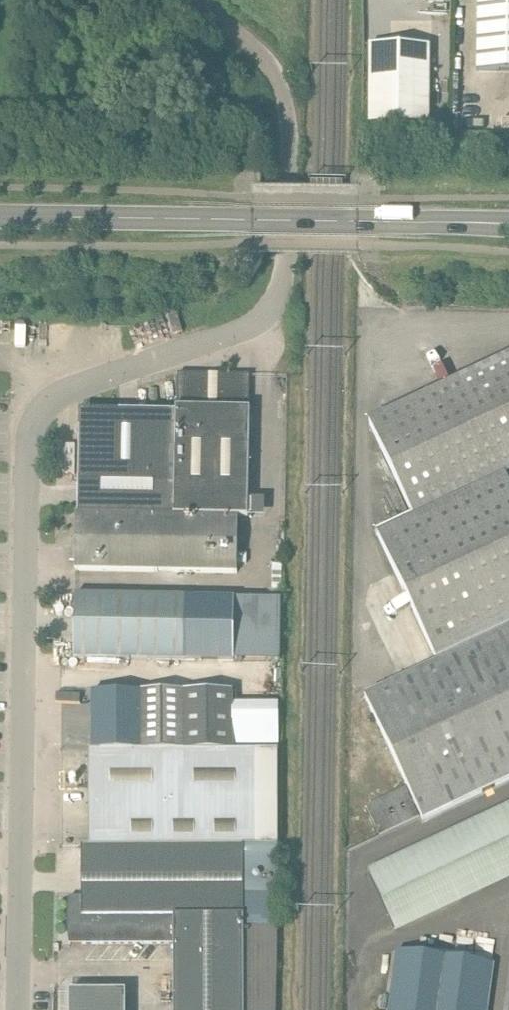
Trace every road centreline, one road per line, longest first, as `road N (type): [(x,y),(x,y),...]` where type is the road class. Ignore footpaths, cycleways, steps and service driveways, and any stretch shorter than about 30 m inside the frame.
road 1 (unclassified): [(20,1009),(34,416),(76,376),(250,321),(274,299),(285,263),(288,142),(279,82),(256,44),(204,0)]
road 2 (secondary): [(0,215),(381,220)]
road 3 (secondary): [(501,223),(381,220)]

